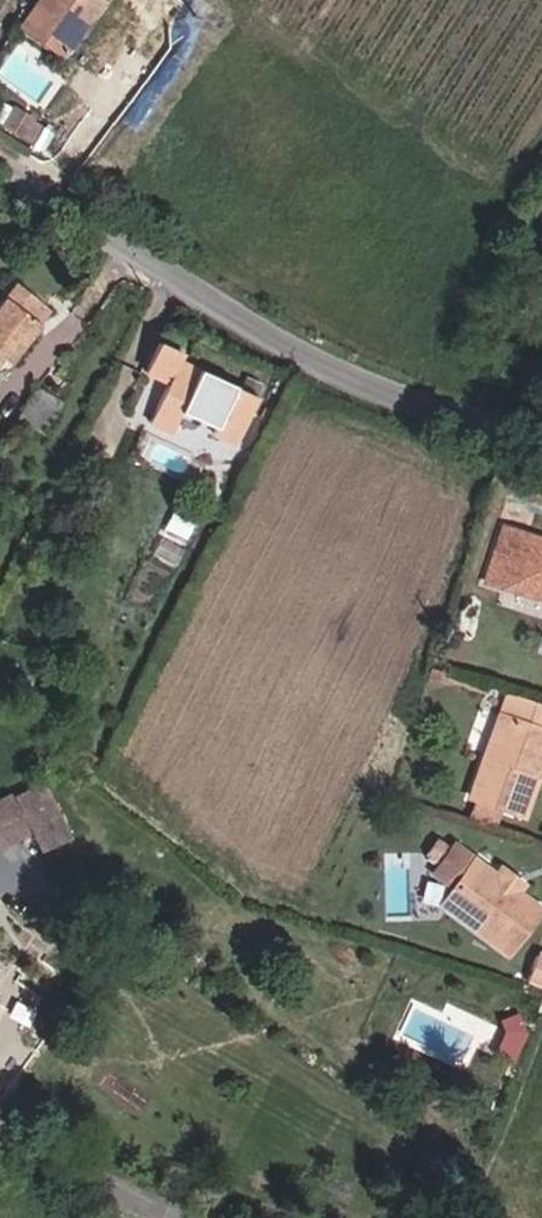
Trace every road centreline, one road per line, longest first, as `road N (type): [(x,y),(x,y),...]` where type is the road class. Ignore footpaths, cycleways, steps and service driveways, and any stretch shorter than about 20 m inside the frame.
road 1 (residential): [(0,170),(277,342),(355,381),(442,413),(541,426)]
road 2 (residential): [(171,1217),(0,1128)]

